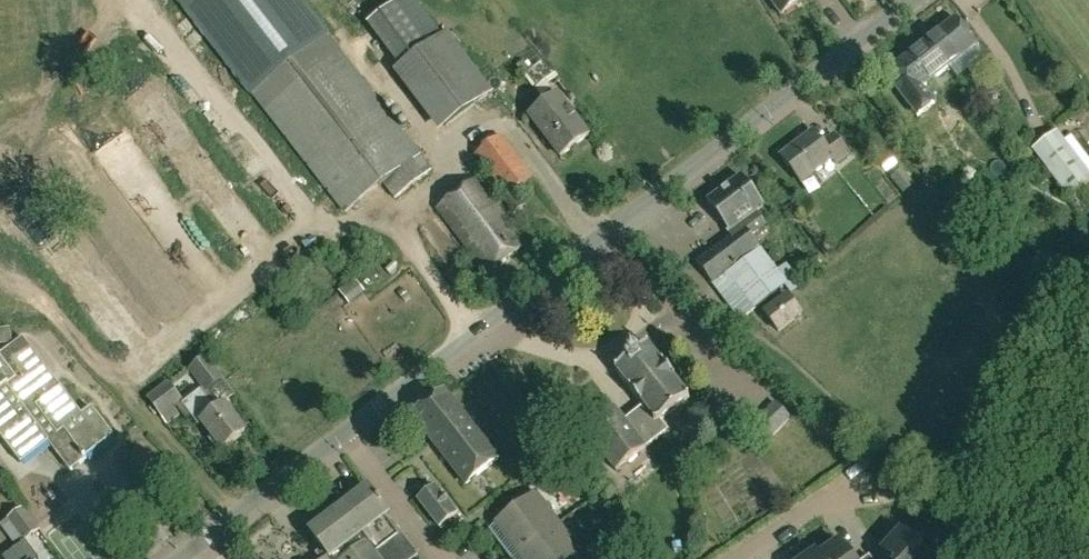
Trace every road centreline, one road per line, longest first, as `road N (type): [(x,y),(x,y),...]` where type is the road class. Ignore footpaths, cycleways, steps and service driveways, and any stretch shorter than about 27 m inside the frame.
road 1 (tertiary): [(350,428),(913,0)]
road 2 (tertiary): [(178,558),(350,428)]
road 3 (residential): [(350,428),(440,558)]
road 4 (residential): [(741,558),(815,504),(871,476)]

